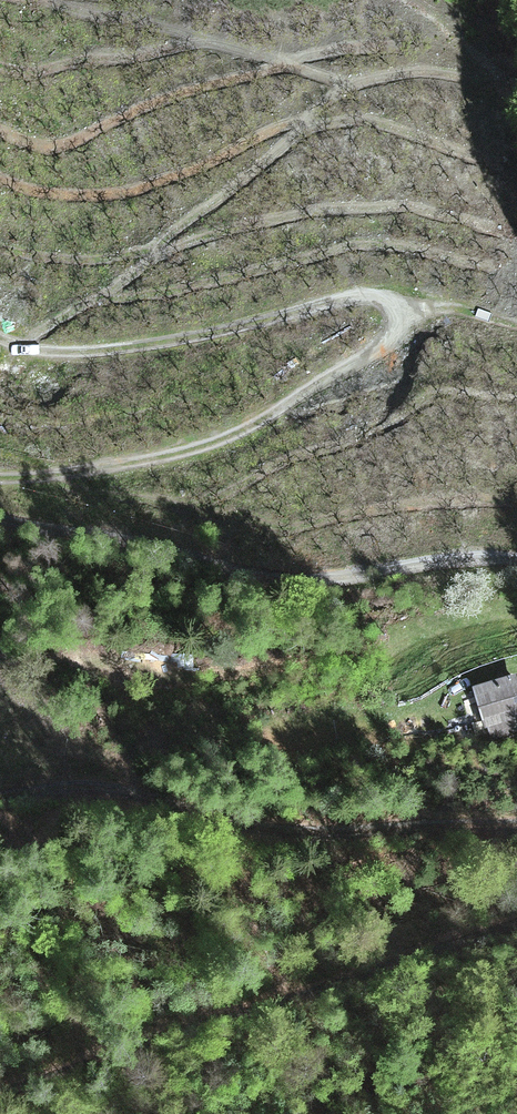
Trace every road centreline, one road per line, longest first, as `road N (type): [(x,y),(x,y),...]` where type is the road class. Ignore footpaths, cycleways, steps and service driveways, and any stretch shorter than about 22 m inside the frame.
road 1 (track): [(516,913),(0,1093)]
road 2 (track): [(0,513),(310,590),(487,550),(516,553)]
road 3 (track): [(405,299),(399,330),(270,425),(78,474),(0,475)]

